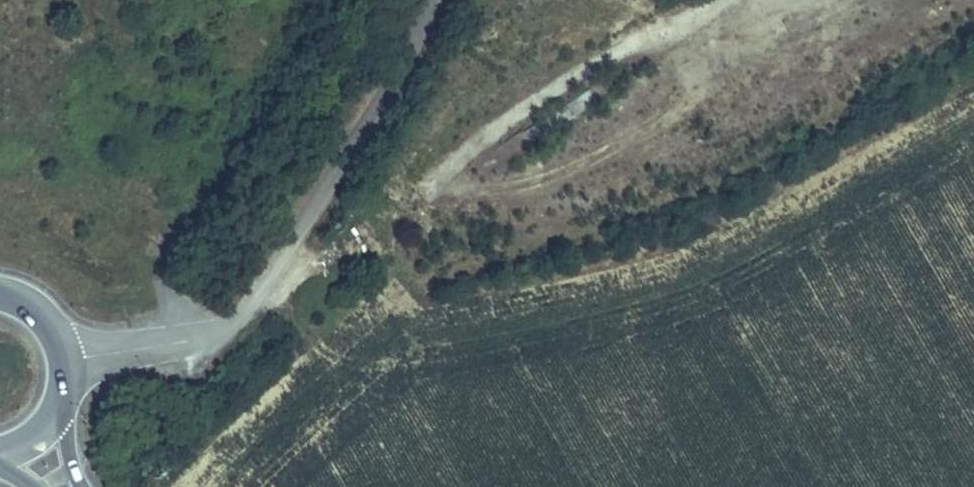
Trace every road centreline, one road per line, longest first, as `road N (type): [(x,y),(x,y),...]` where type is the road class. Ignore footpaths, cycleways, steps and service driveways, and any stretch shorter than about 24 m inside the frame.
road 1 (unclassified): [(143,350),(203,338),(240,317),(435,0)]

